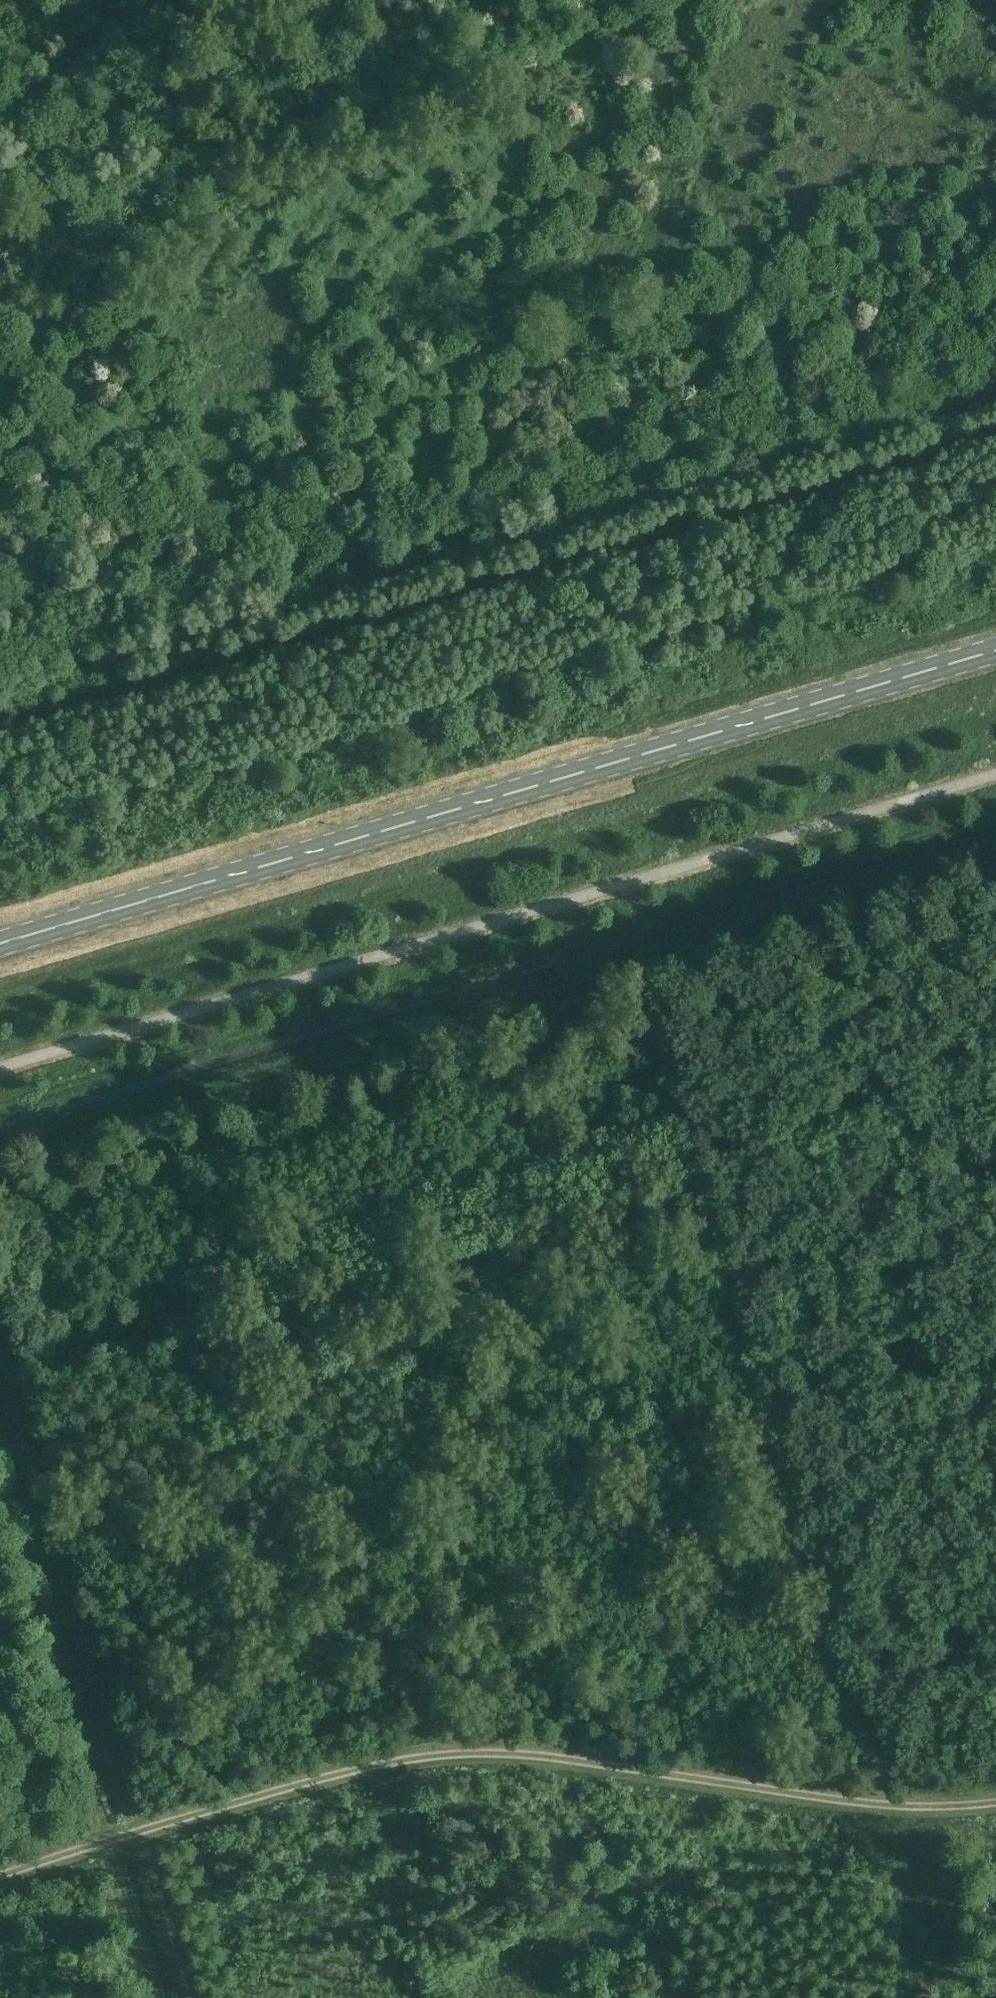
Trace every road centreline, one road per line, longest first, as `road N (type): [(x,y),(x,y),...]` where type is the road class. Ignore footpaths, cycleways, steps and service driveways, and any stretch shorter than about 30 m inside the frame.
road 1 (secondary): [(0,941),(995,651)]
road 2 (track): [(0,1876),(268,1793),(435,1752),(492,1748),(899,1805),(995,1798)]

